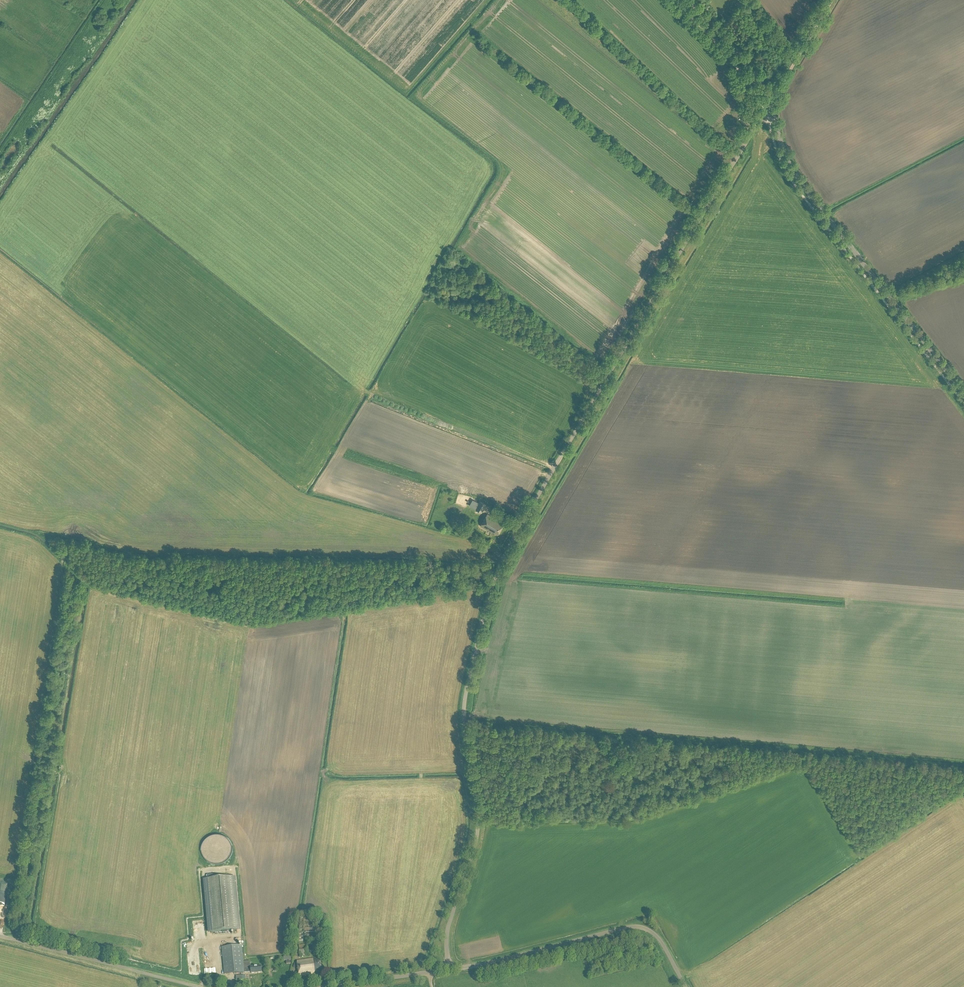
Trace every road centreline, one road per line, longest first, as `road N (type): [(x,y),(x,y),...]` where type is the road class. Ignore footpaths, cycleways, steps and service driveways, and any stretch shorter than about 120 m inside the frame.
road 1 (unclassified): [(450,969),(447,933),(478,827),(464,709),(495,577),(752,132),(773,116)]
road 2 (tertiary): [(773,116),(791,166),(963,392)]
road 3 (unclassified): [(685,986),(661,942),(640,927),(450,969)]
road 4 (track): [(144,0),(0,206)]
road 5 (unclassified): [(196,986),(0,936)]
road 6 (tertiary): [(688,0),(770,99)]
road 7 (unclassified): [(450,969),(323,986)]

